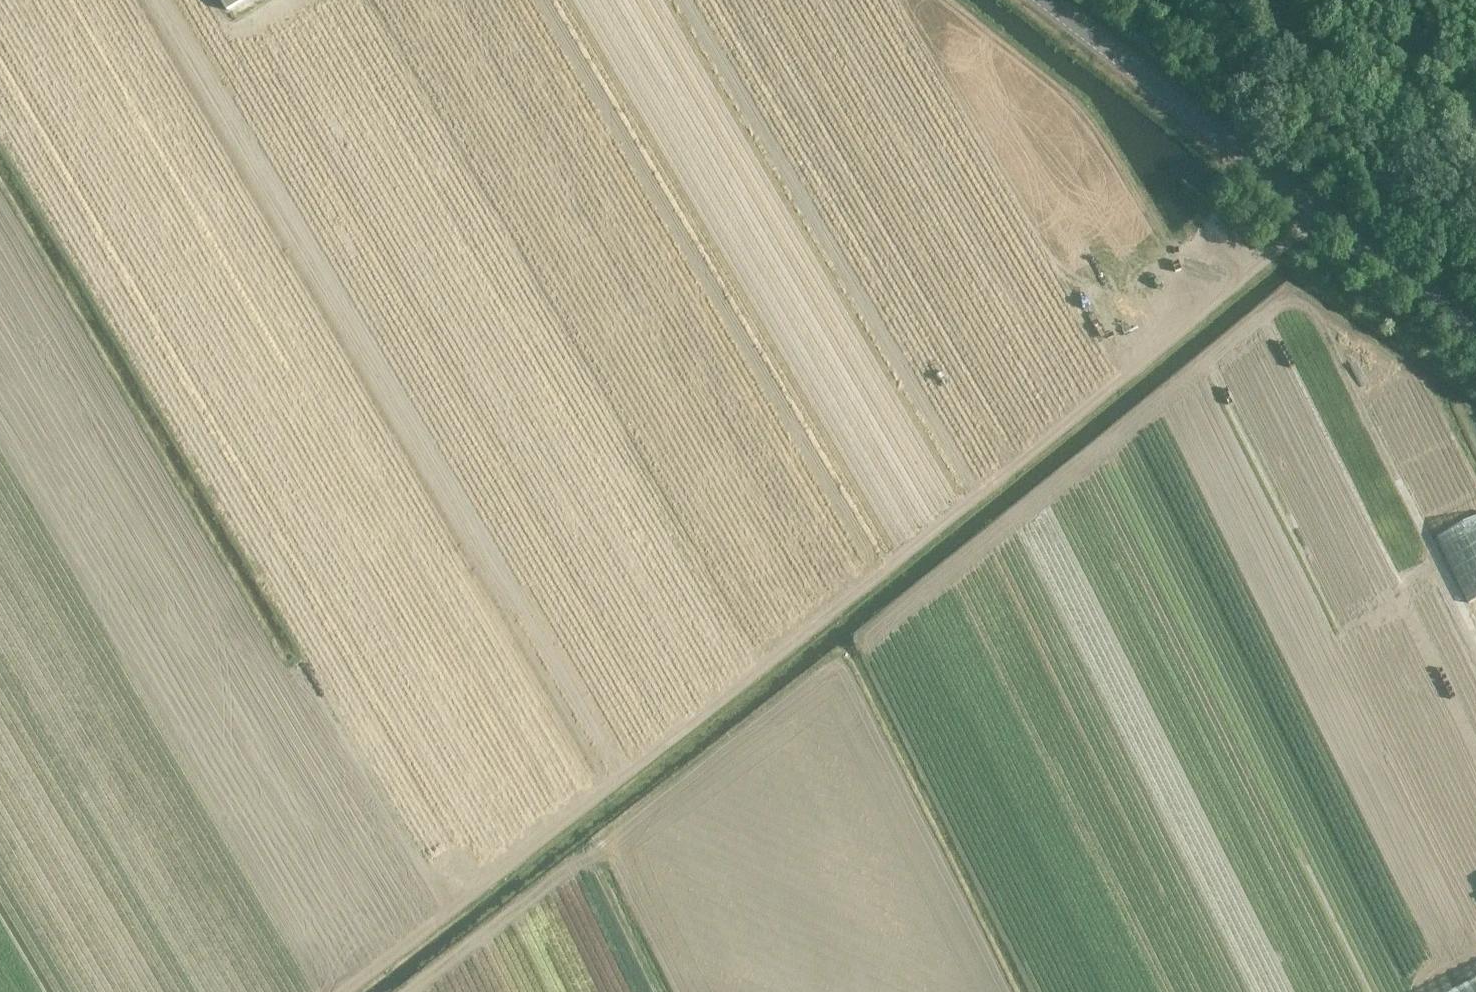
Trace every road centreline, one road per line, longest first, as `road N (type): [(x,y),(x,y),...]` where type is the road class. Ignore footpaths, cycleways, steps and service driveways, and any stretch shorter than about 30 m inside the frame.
road 1 (secondary): [(1475,326),(1200,125),(1046,0)]

